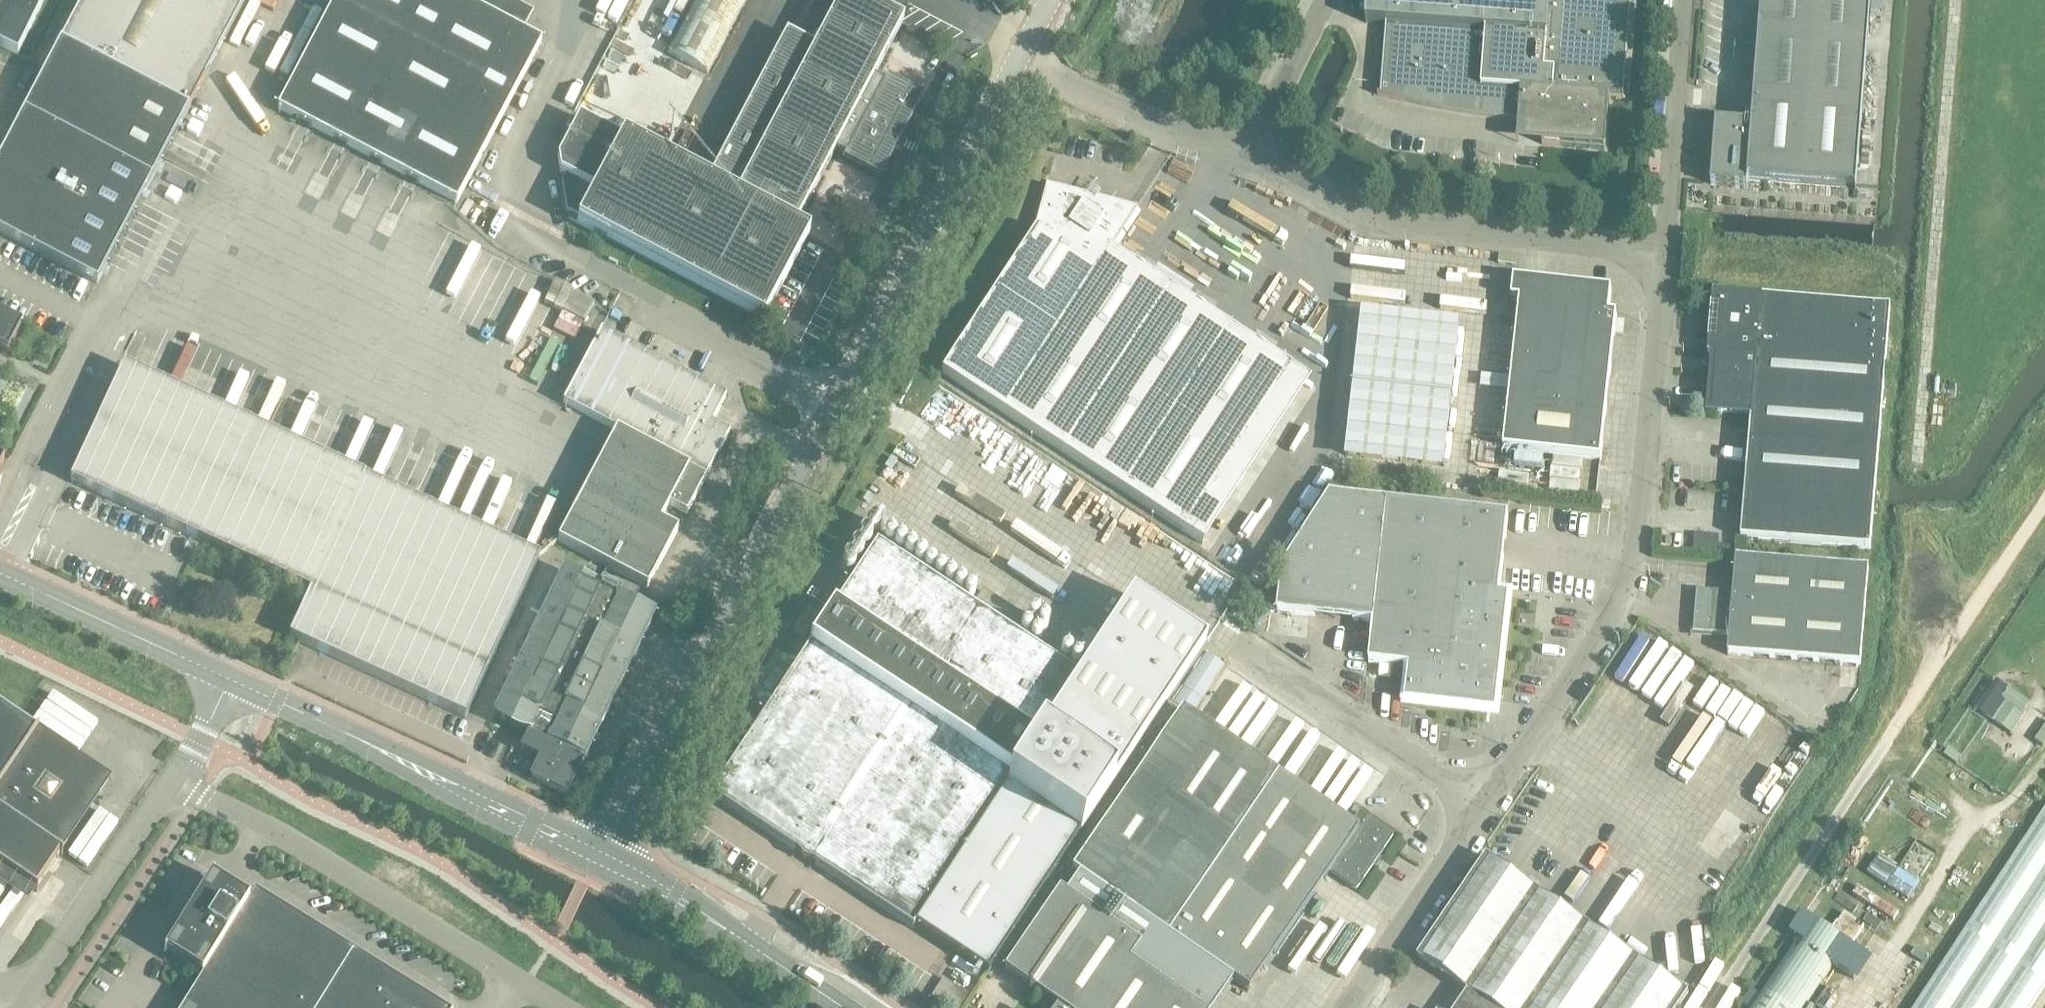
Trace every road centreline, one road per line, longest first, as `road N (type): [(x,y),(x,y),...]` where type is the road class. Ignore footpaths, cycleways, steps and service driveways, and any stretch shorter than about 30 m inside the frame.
road 1 (unclassified): [(600,856),(1023,52)]
road 2 (unclassified): [(1482,801),(1631,595),(1665,255)]
road 3 (unclassified): [(568,1007),(175,778)]
road 4 (track): [(1918,451),(1956,0)]
road 5 (unclassified): [(1665,255),(1369,217),(1241,153)]
road 6 (secondary): [(600,856),(229,679)]
road 7 (unclassified): [(1887,741),(1710,1007)]
road 8 (unclassified): [(1482,801),(1220,630)]
road 9 (secondary): [(844,1007),(600,856)]
road 10 (unclassified): [(17,1003),(175,778)]
road 11 (unclassified): [(1665,255),(1686,0)]
road 12 (secondary): [(229,679),(0,574)]
road 13 (unclassified): [(1346,1007),(1482,801)]
road 14 (unclassified): [(1241,153),(1114,108),(1023,52)]
road 15 (unclassified): [(1241,153),(1325,0)]

